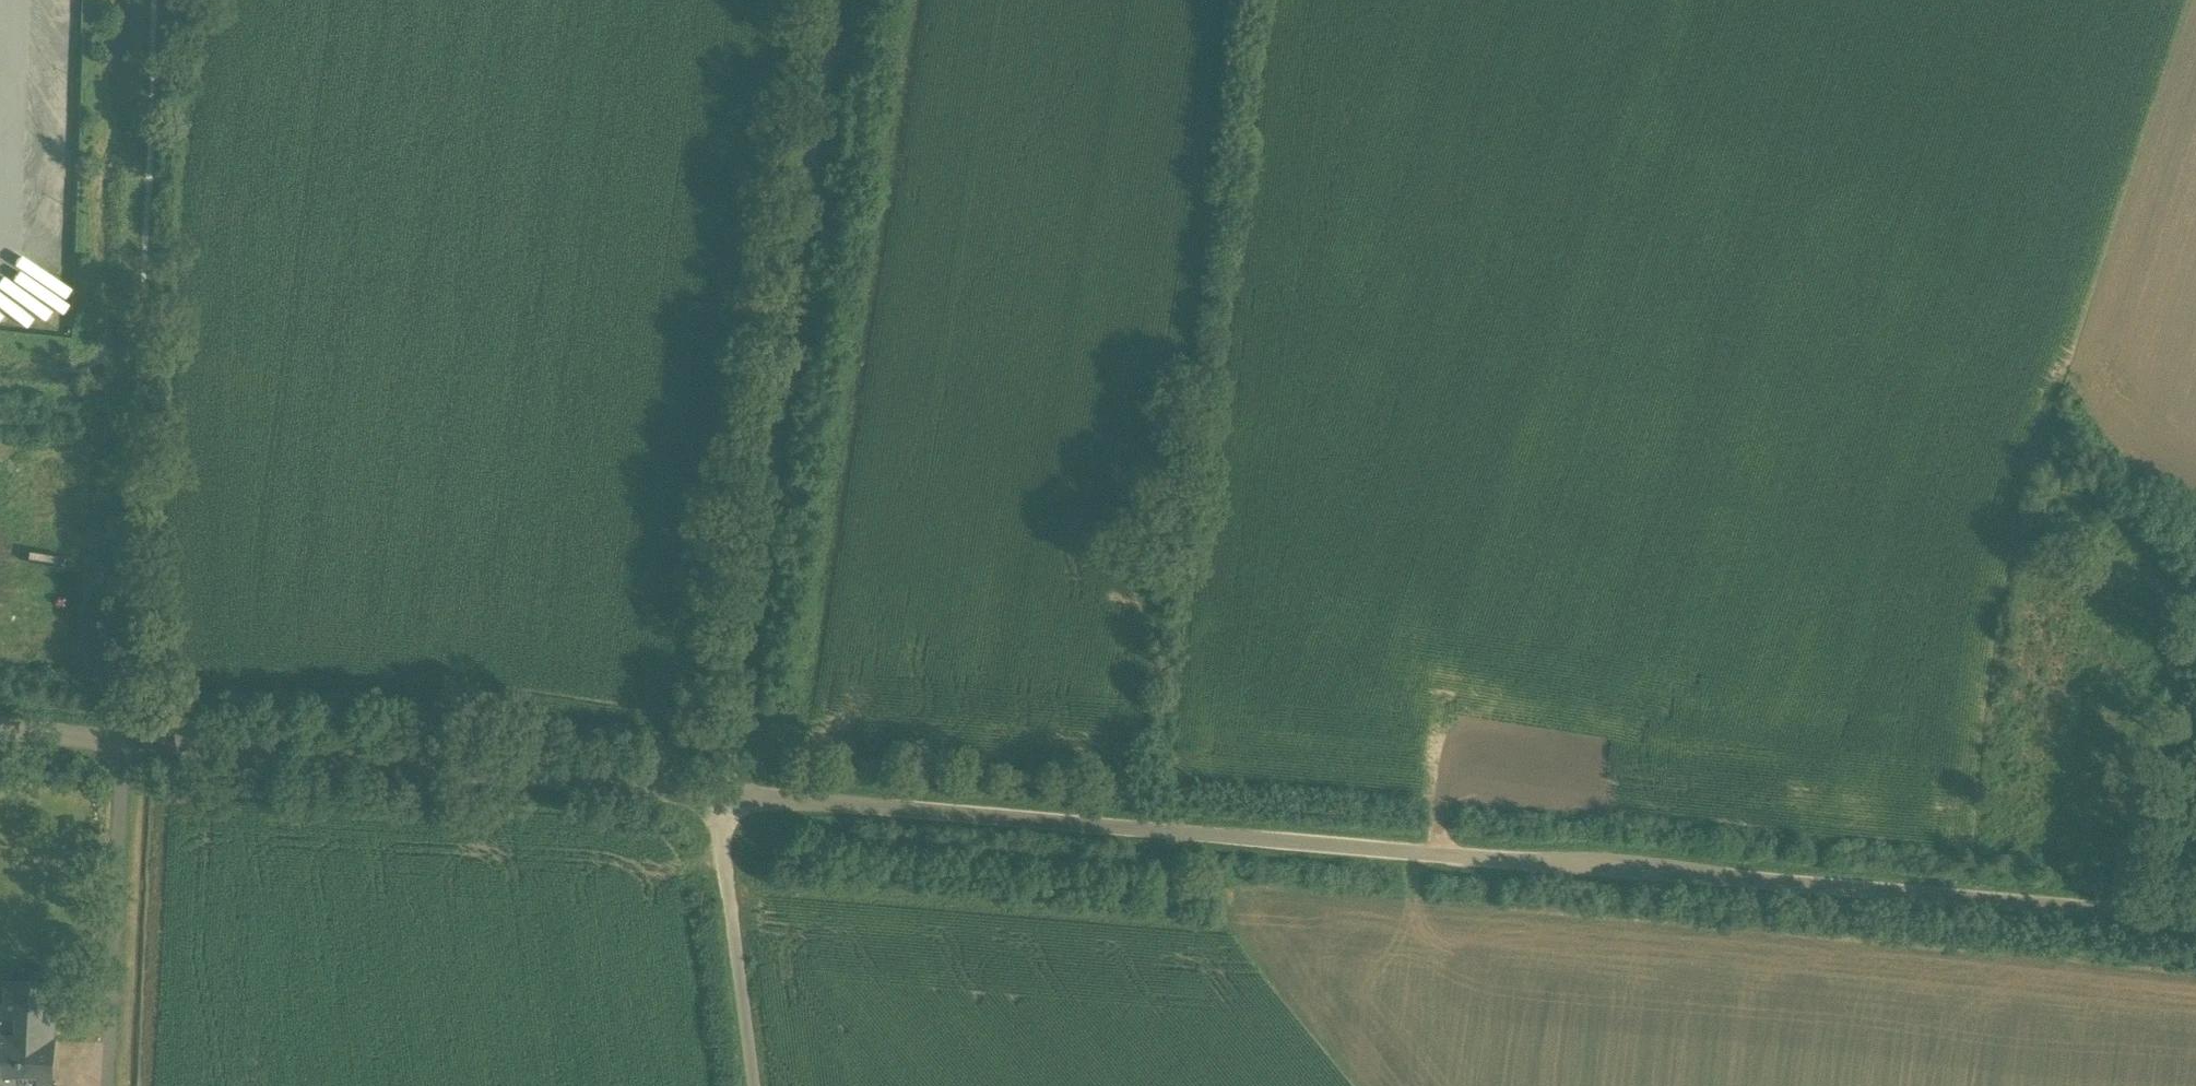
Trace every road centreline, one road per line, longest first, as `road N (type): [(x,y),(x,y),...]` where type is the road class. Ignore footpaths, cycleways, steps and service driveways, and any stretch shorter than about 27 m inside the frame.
road 1 (unclassified): [(725,796),(2195,918)]
road 2 (track): [(725,796),(837,0)]
road 3 (unclassified): [(0,724),(725,796)]
road 4 (unclassified): [(725,796),(720,846),(753,1085)]

